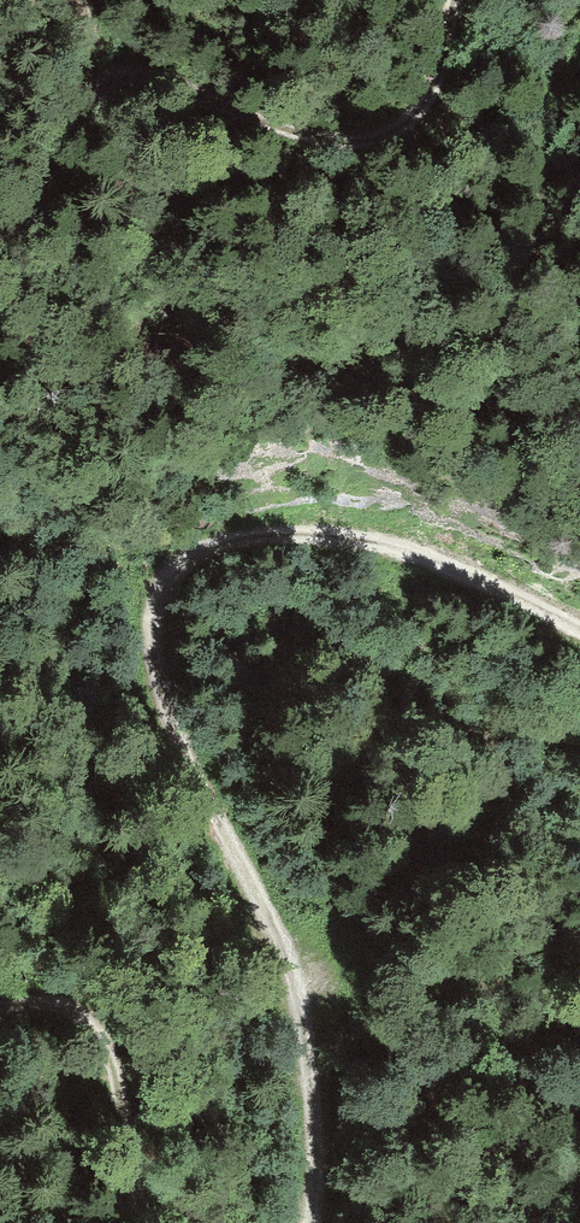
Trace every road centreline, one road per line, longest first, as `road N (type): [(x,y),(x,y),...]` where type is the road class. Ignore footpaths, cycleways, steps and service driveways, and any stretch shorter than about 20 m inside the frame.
road 1 (track): [(311,1222),(312,1117),(295,994),(260,902),(168,715),(155,644),(161,596),(186,565),(227,543),(335,537),(416,556),(579,628)]
road 2 (track): [(461,0),(435,89),(411,120),(384,135),(350,141),(295,131),(164,80),(128,78),(96,92),(47,206),(24,223),(0,224)]
road 3 (track): [(0,1011),(68,1011),(105,1036),(123,1073),(133,1192),(153,1222)]

